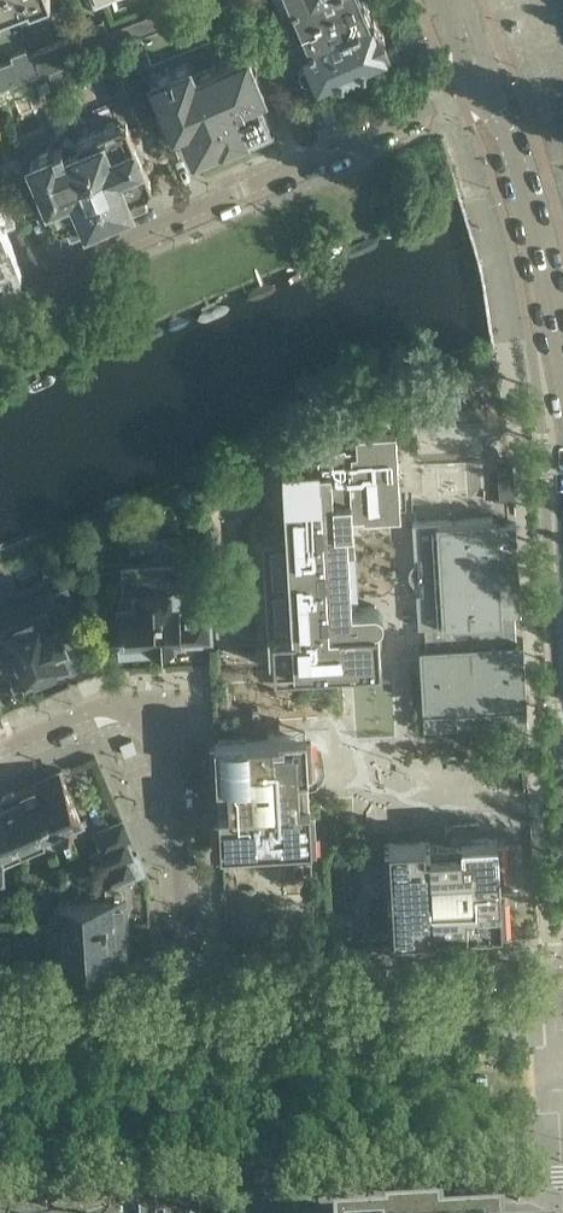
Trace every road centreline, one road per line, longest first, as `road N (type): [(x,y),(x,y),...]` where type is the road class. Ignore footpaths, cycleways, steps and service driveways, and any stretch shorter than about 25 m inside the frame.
road 1 (residential): [(0,290),(485,84)]
road 2 (residential): [(181,1019),(175,827),(154,707),(95,708),(0,748)]
road 3 (tertiary): [(562,998),(181,1019)]
road 4 (tertiary): [(271,1175),(501,1164),(562,1177)]
road 5 (residential): [(485,84),(537,226),(562,358)]
road 6 (tertiary): [(0,1189),(271,1175)]
road 7 (tertiary): [(181,1019),(0,1029)]

